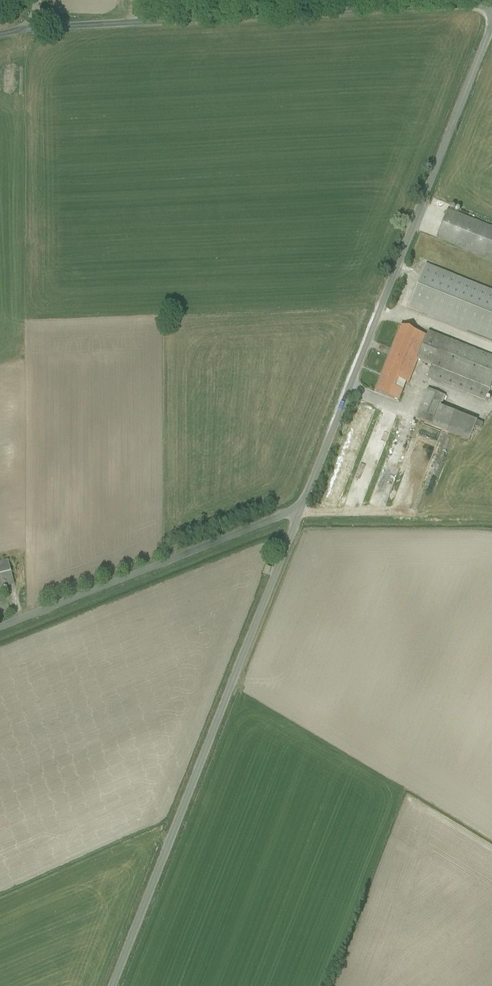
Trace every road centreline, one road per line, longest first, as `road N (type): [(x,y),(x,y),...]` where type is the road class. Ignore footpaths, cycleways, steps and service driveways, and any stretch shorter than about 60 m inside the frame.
road 1 (unclassified): [(491,20),(300,512)]
road 2 (unclassified): [(300,512),(114,985)]
road 3 (unclassified): [(35,28),(491,8)]
road 4 (unclassified): [(0,626),(300,512)]

